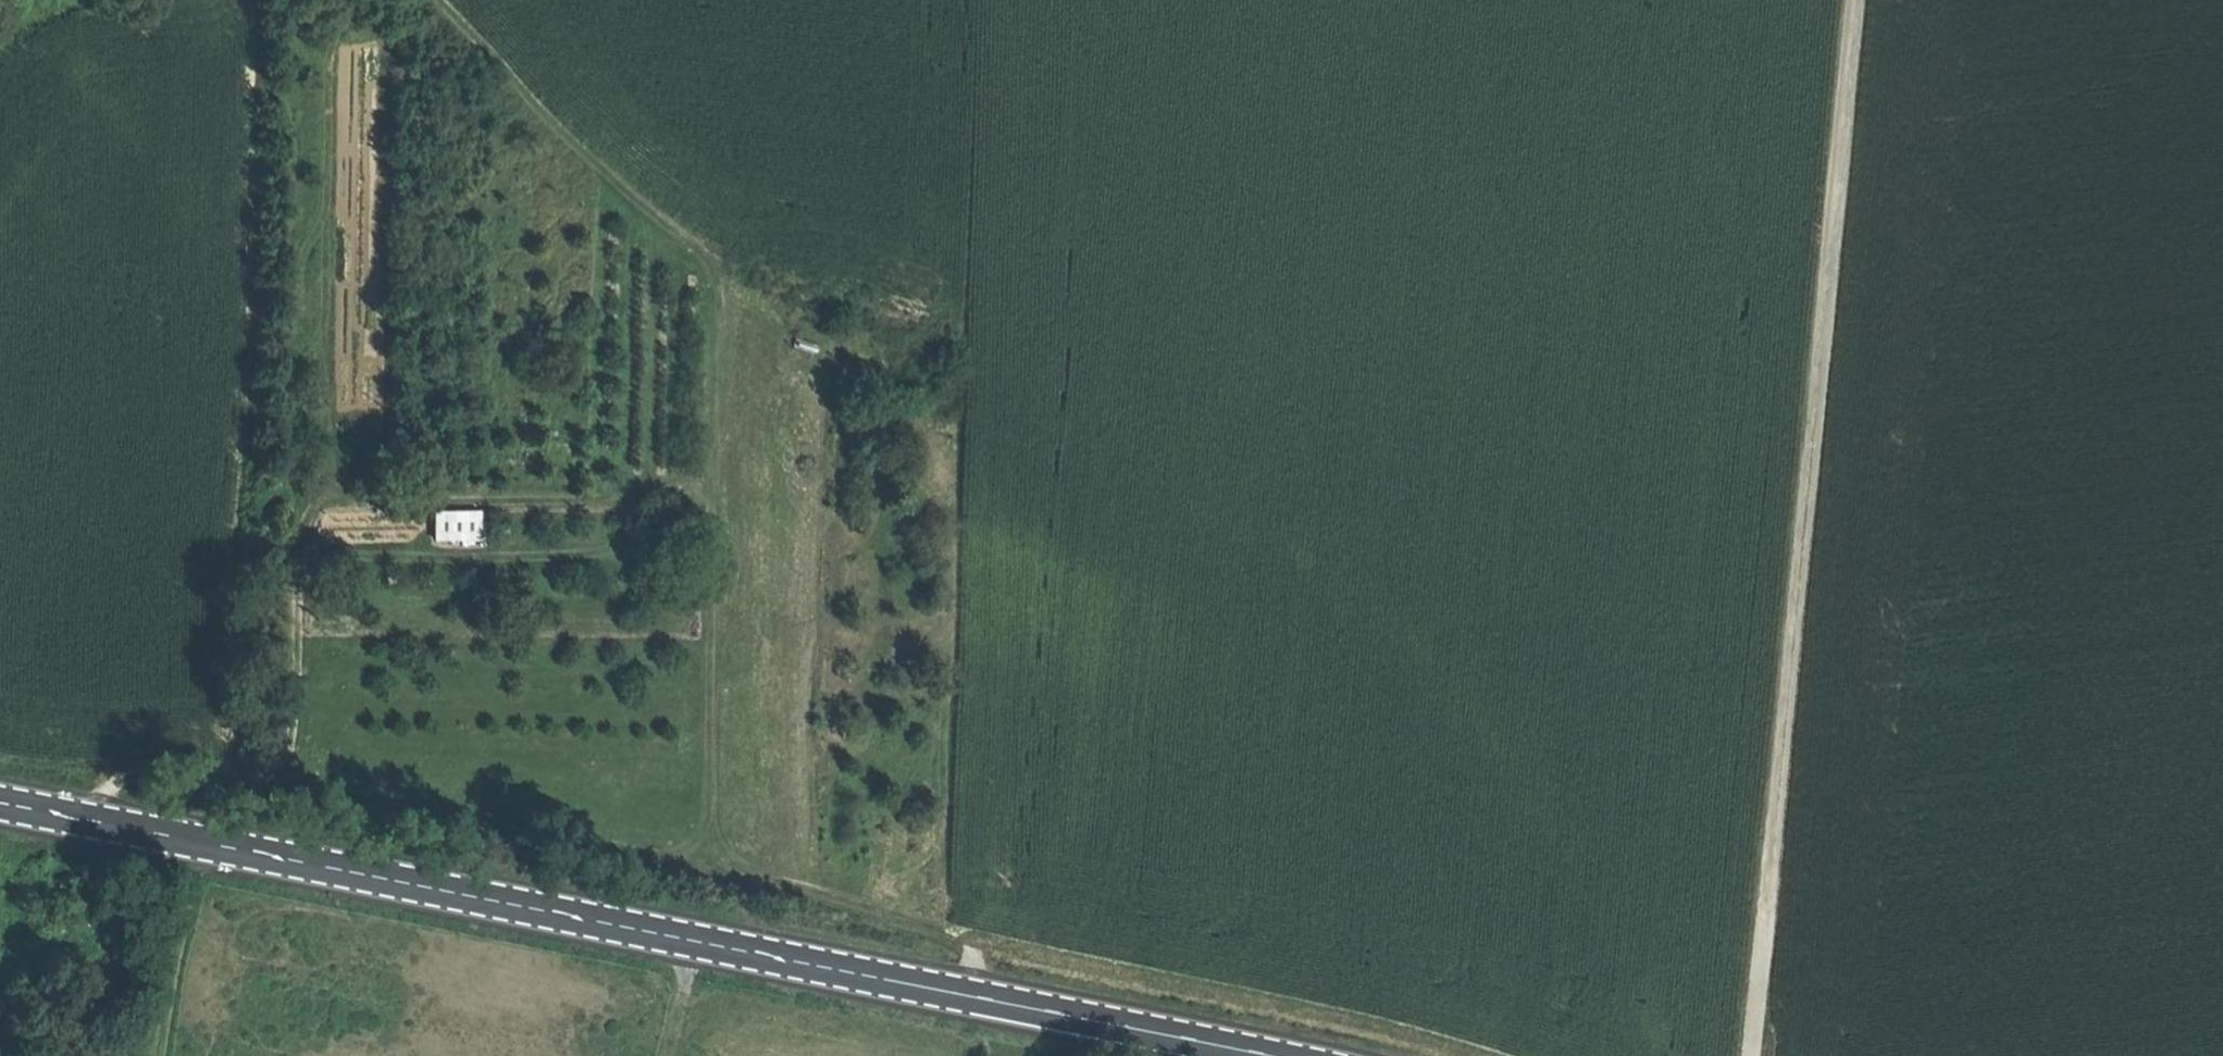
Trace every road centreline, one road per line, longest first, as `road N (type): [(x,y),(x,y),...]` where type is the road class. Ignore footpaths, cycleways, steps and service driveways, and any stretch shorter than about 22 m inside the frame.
road 1 (track): [(440,0),(572,154),(720,274),(713,860),(966,938),(970,1002)]
road 2 (secondary): [(1238,1055),(0,806)]
road 3 (track): [(1750,1055),(1852,0)]

